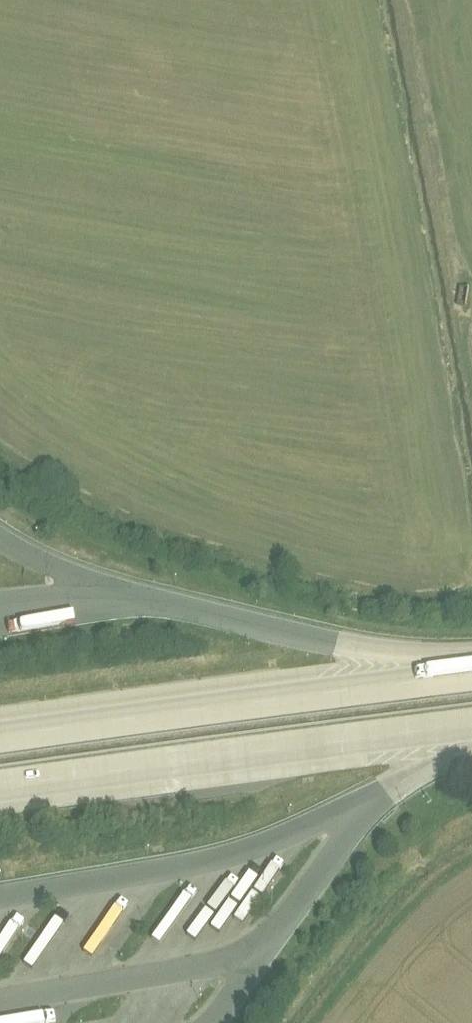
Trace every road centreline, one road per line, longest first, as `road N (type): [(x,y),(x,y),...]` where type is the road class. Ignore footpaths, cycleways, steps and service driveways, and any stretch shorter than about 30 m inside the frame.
road 1 (motorway): [(0,794),(471,732)]
road 2 (motorway): [(471,666),(0,727)]
road 3 (motorway): [(471,654),(378,649),(160,601)]

